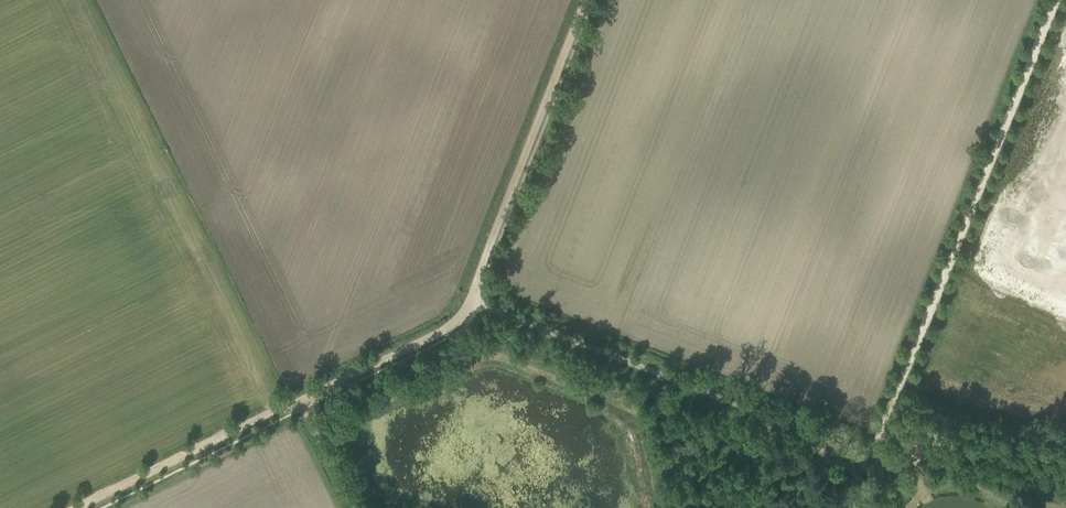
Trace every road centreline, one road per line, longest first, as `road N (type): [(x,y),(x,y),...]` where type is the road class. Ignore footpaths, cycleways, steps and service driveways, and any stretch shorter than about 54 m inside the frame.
road 1 (track): [(1054,0),(871,452),(768,419)]
road 2 (track): [(584,0),(471,301)]
road 3 (track): [(303,401),(87,507)]
road 4 (track): [(471,301),(456,322),(303,401)]

